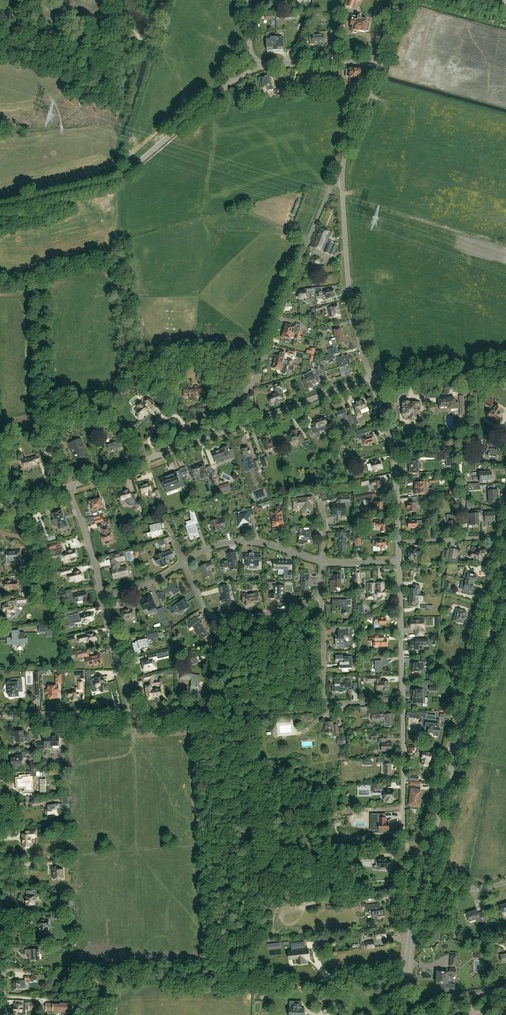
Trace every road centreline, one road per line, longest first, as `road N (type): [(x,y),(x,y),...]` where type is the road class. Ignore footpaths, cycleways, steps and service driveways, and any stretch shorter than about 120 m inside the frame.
road 1 (secondary): [(405,1014),(419,887),(505,572)]
road 2 (residential): [(175,449),(176,437),(253,382),(330,189),(343,182)]
road 3 (residential): [(0,210),(115,181),(222,90)]
road 4 (residential): [(175,449),(371,378)]
road 5 (unclassified): [(371,378),(348,276),(343,182)]
road 6 (residential): [(403,699),(326,699),(318,596)]
road 7 (residential): [(318,596),(291,608),(214,617),(184,562)]
road 8 (residential): [(398,542),(395,460),(371,378)]
road 9 (residential): [(407,848),(403,699)]
road 10 (residential): [(184,562),(240,542),(323,562)]
road 11 (residential): [(403,699),(399,561)]
road 12 (unclassified): [(371,378),(505,369)]
road 13 (residential): [(130,714),(0,717)]
road 14 (residential): [(343,182),(346,149),(381,65)]

